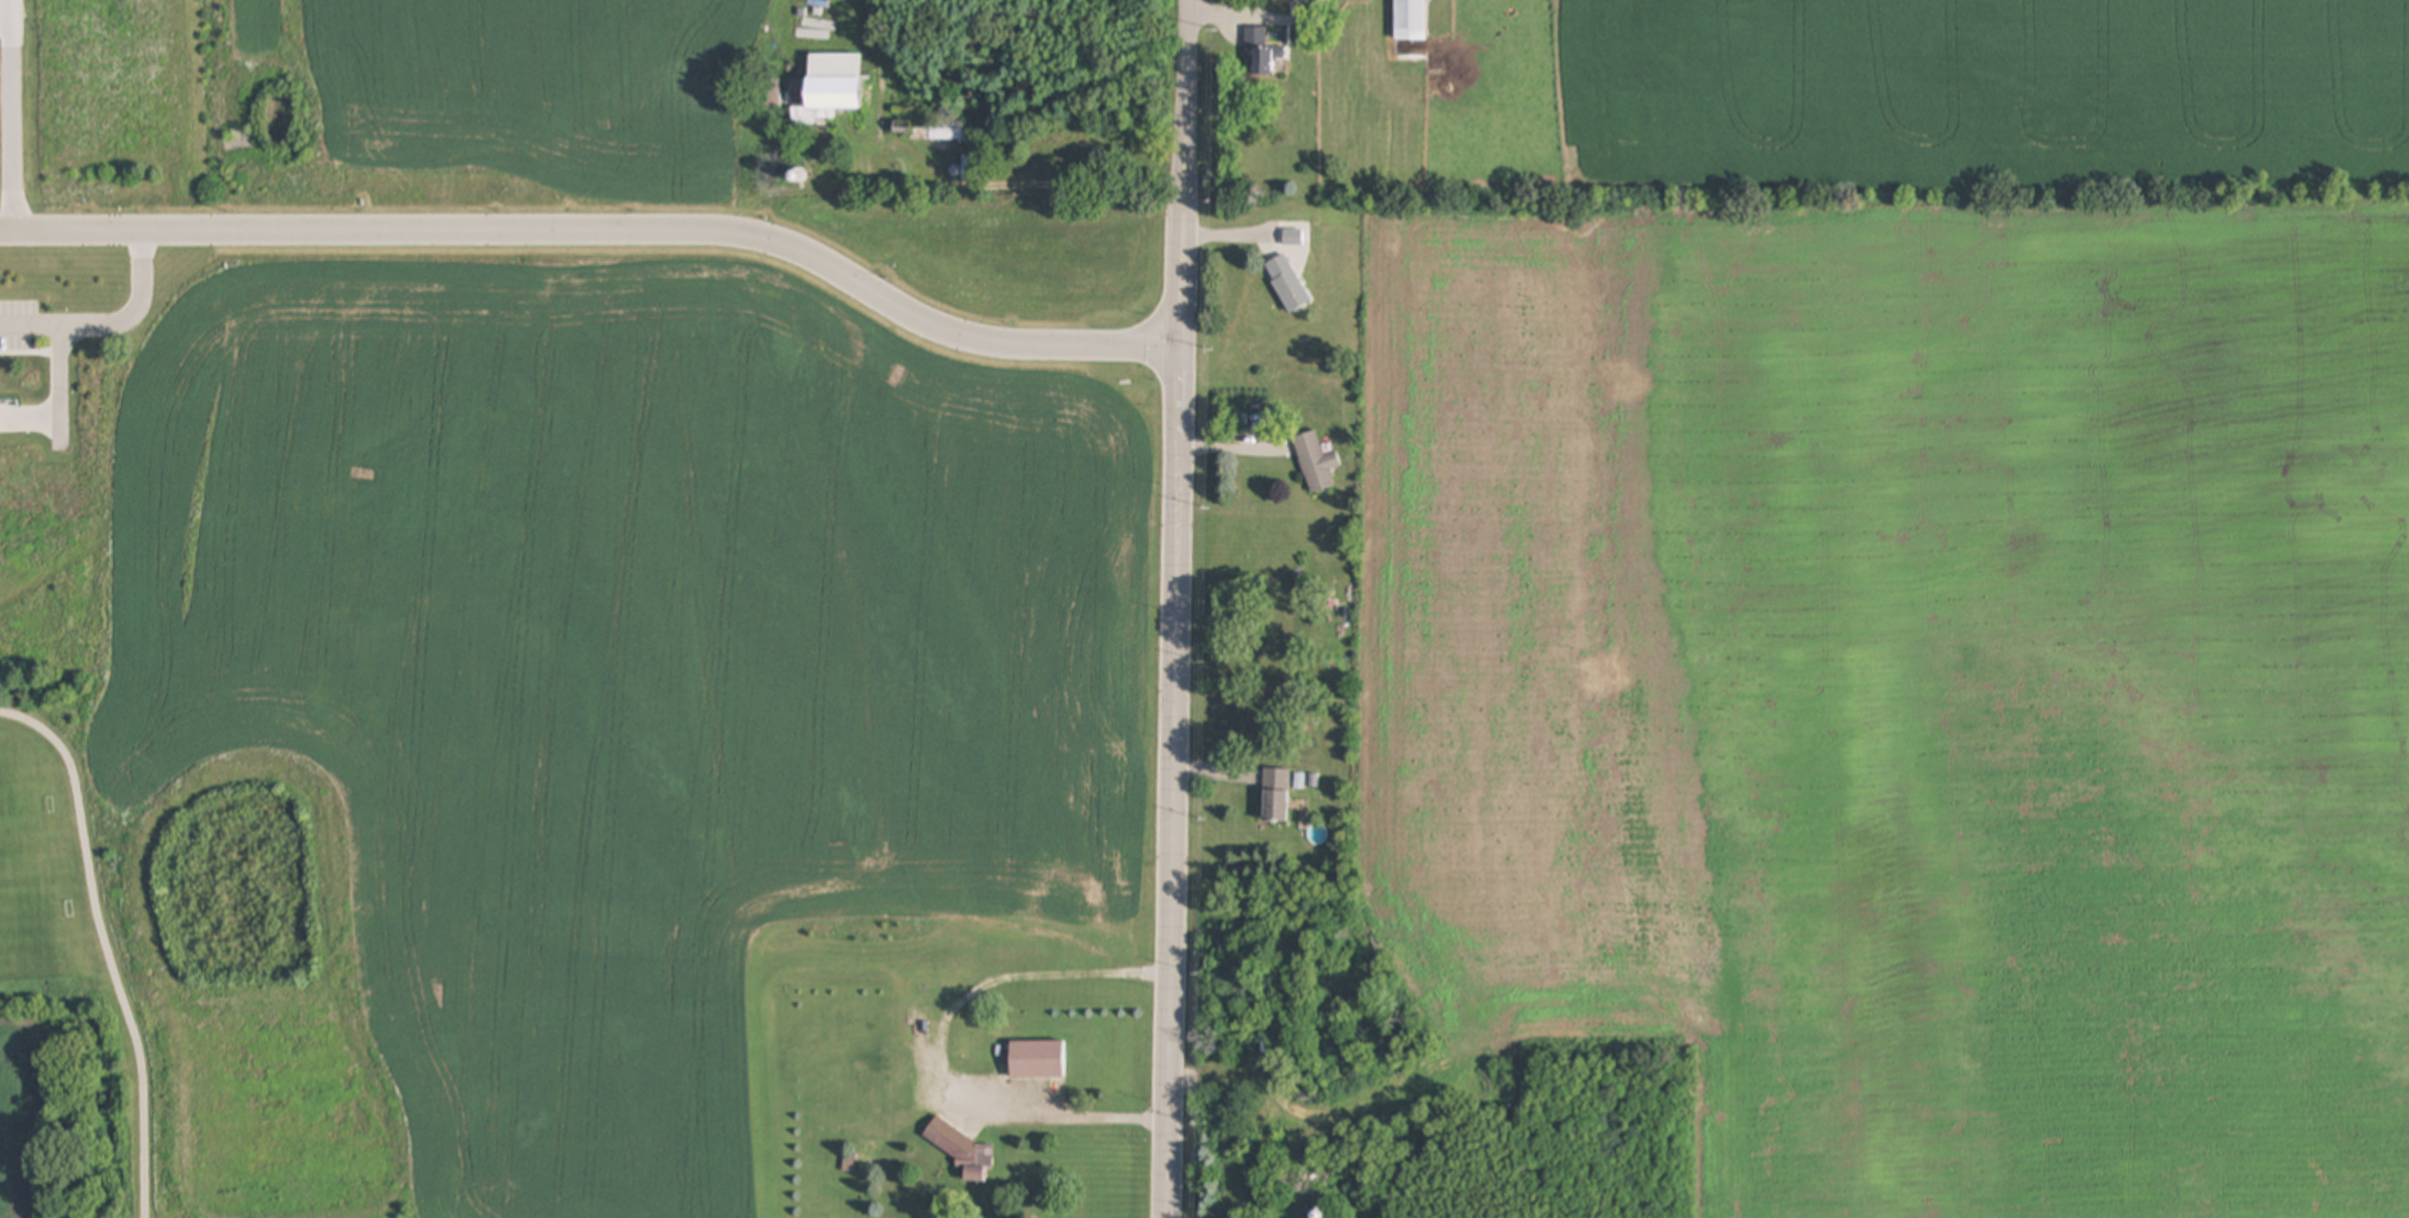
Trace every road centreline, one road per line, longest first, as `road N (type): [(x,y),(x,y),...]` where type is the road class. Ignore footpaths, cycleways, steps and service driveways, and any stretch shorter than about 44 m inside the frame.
road 1 (residential): [(1171,1217),(1196,0)]
road 2 (residential): [(1185,348),(966,338),(909,317),(786,245),(718,232),(0,233)]

